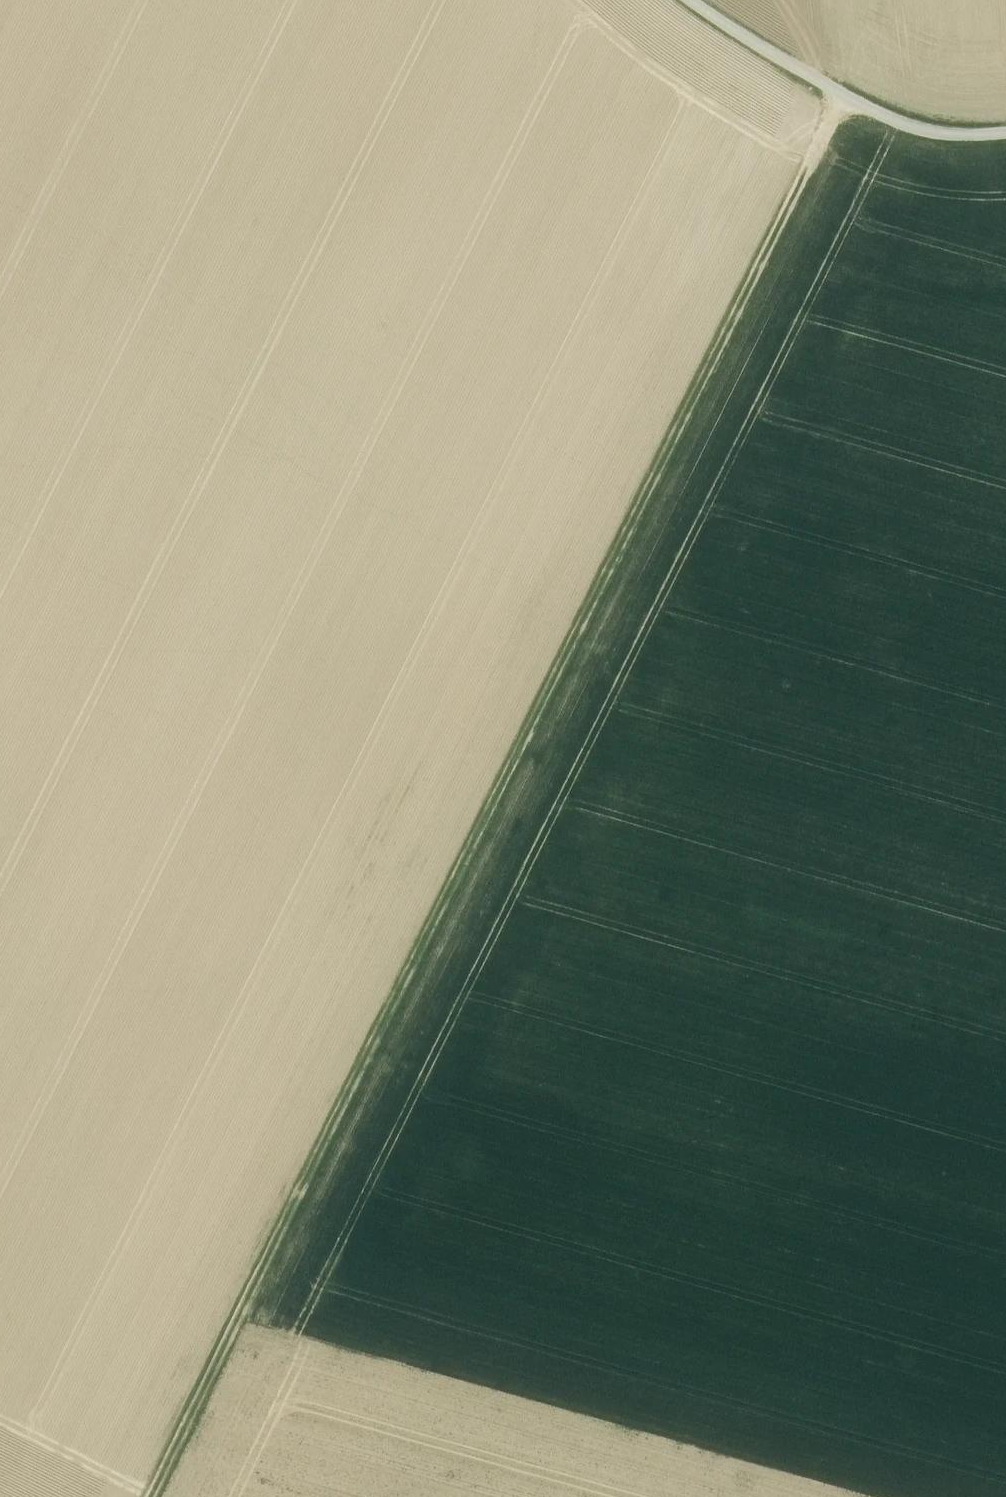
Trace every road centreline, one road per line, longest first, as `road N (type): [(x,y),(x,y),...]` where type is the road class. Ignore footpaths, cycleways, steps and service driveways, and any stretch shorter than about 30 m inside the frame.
road 1 (track): [(846,98),(151,1496)]
road 2 (track): [(1005,133),(956,139),(904,127),(790,67),(697,0)]

